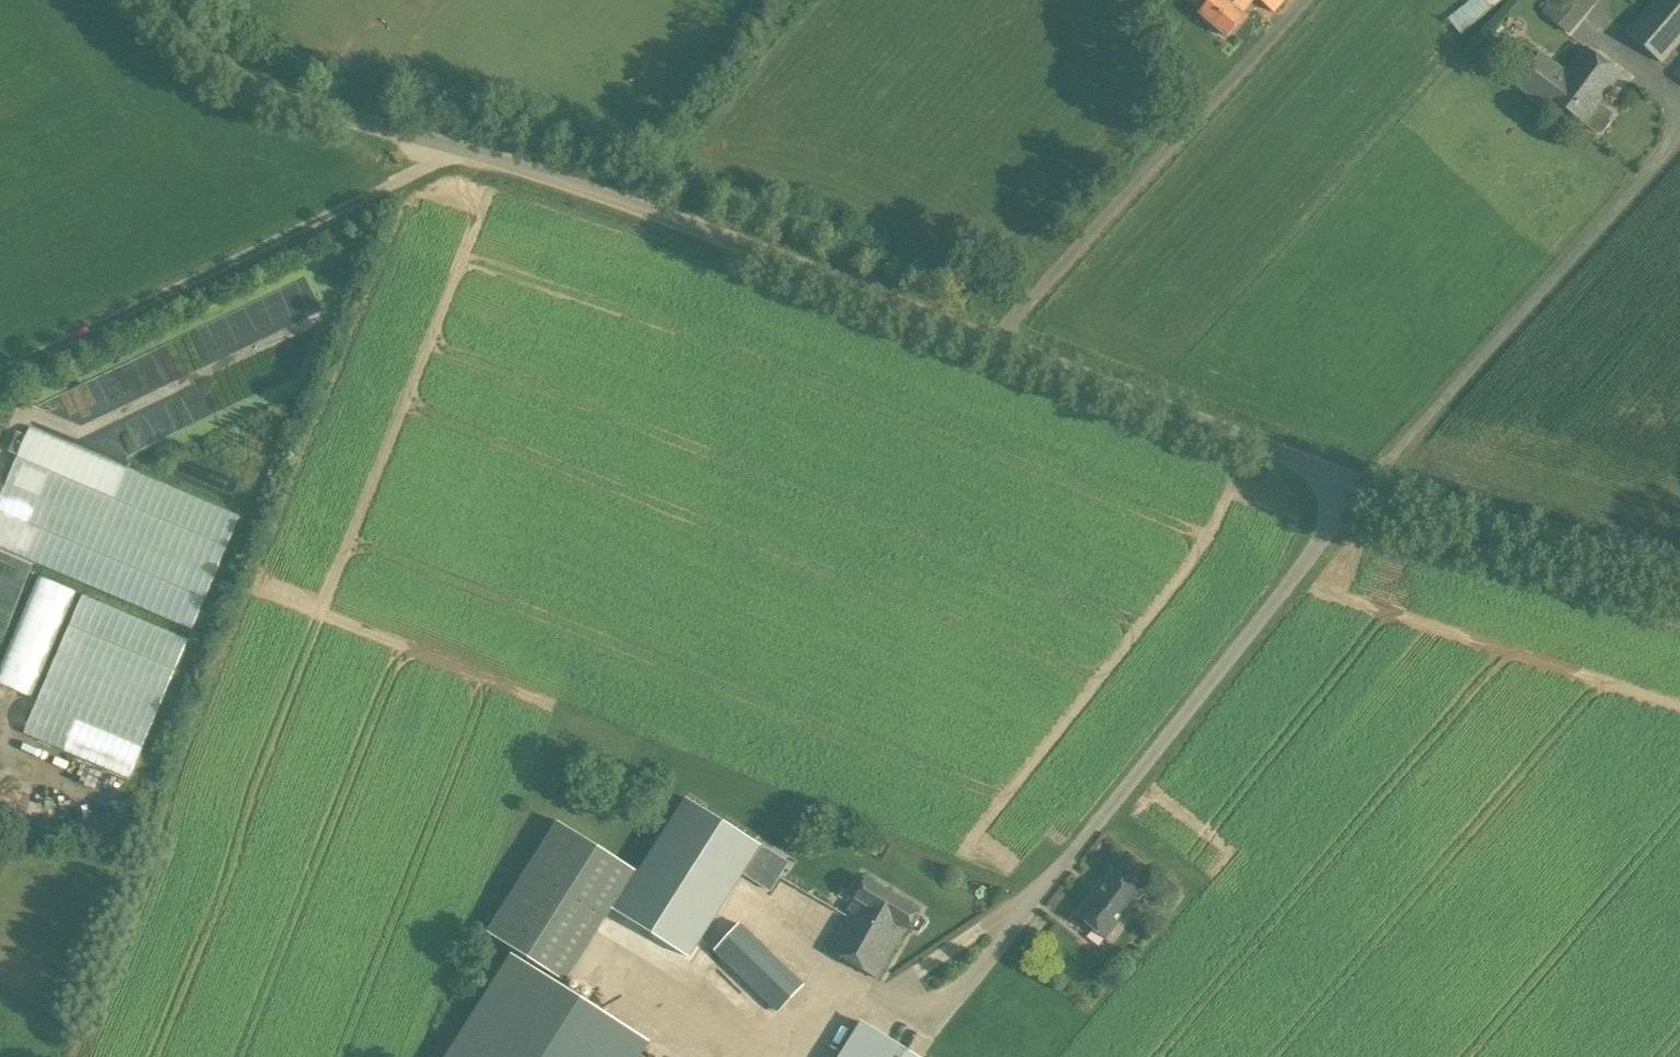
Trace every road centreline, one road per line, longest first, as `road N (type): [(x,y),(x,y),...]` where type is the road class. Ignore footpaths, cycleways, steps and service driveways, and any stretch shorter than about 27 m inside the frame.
road 1 (unclassified): [(1679,574),(1344,482),(840,277),(522,169),(351,122),(205,47),(157,0)]

